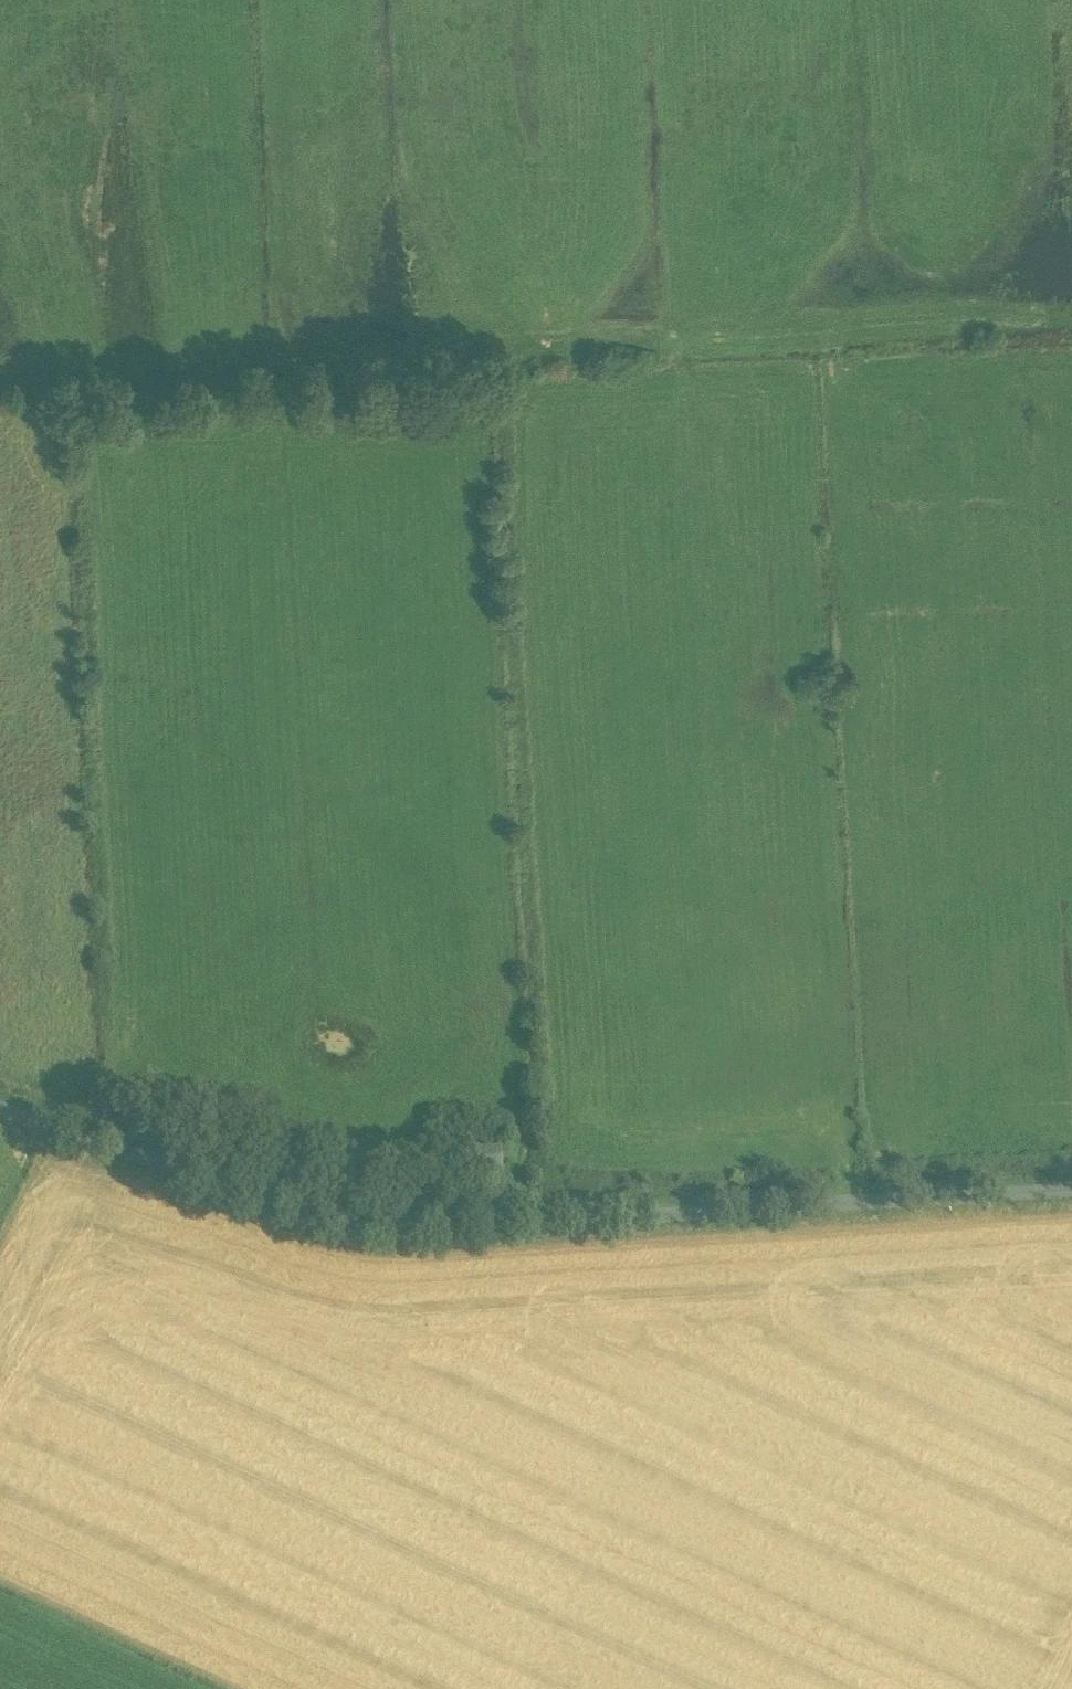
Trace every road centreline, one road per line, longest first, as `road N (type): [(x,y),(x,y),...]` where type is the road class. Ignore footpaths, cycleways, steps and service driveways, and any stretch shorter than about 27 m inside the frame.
road 1 (unclassified): [(1071,1195),(425,1231),(371,1228),(0,1109)]

